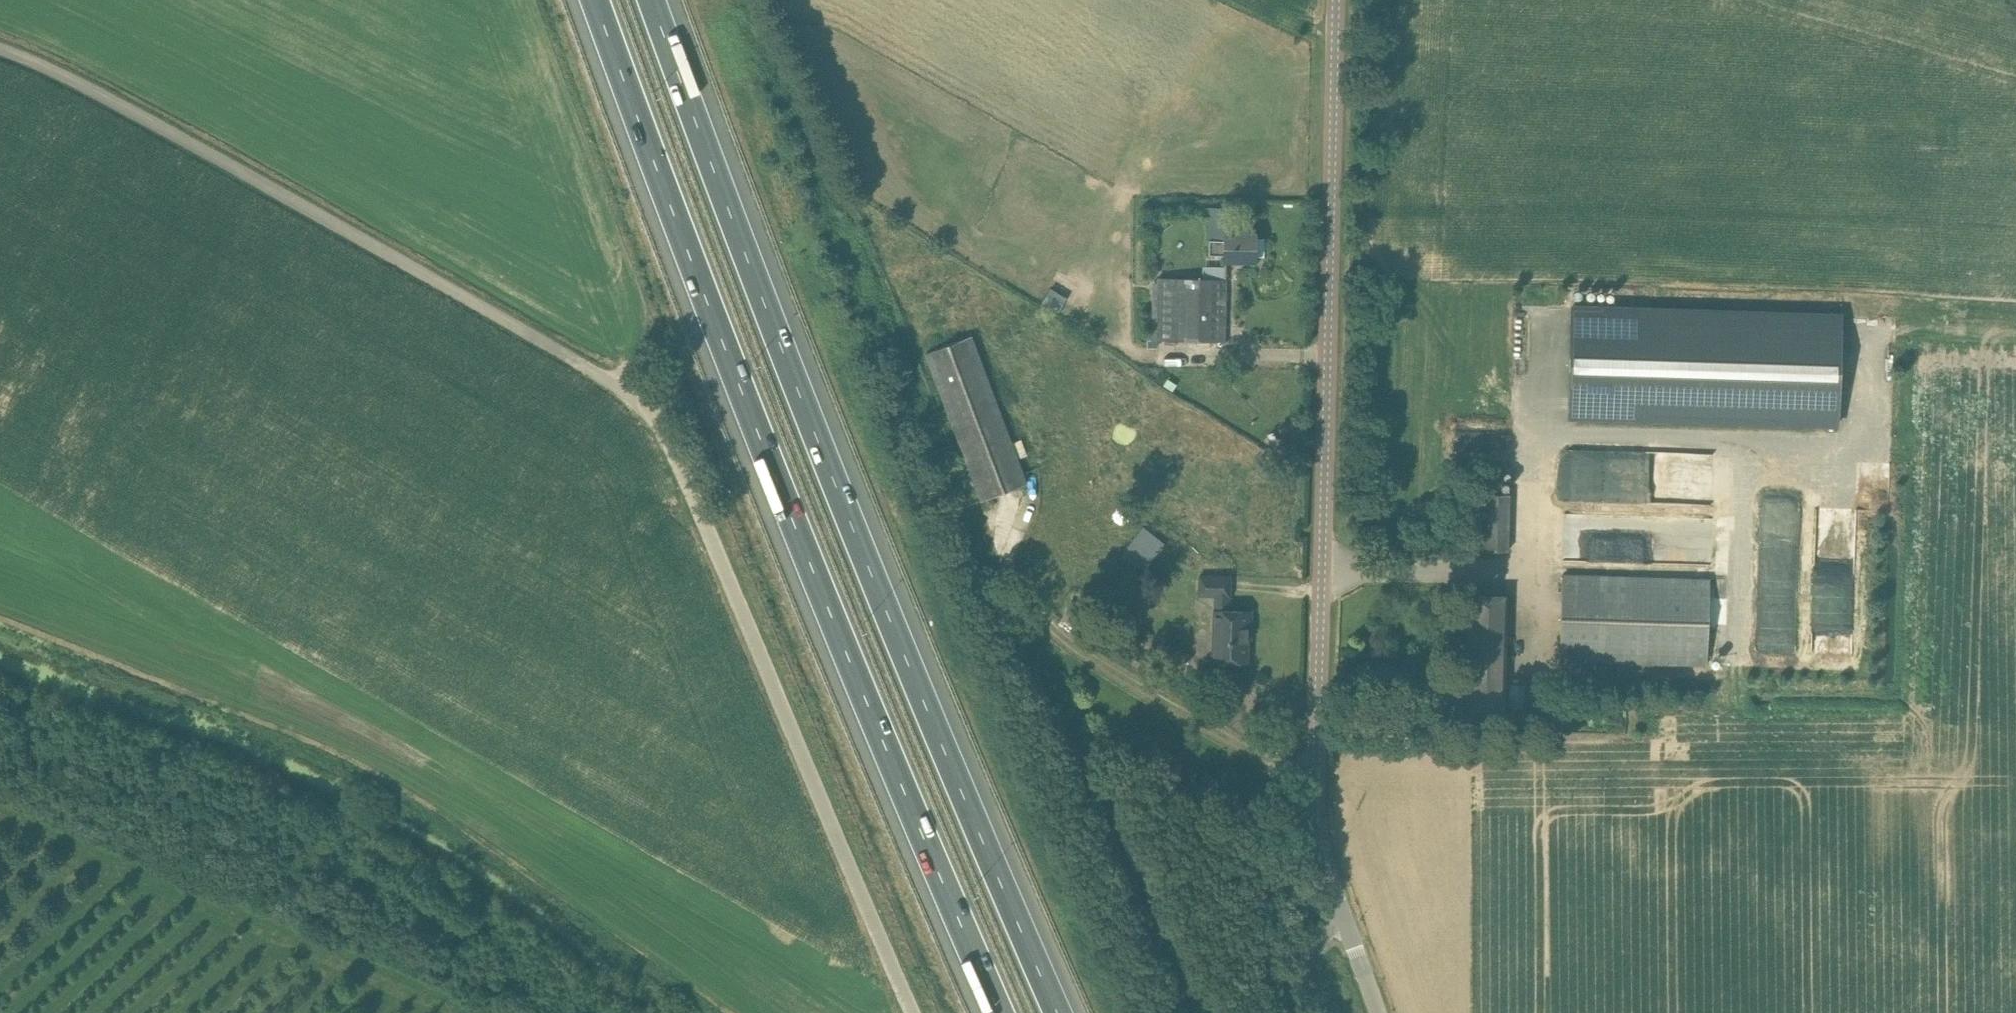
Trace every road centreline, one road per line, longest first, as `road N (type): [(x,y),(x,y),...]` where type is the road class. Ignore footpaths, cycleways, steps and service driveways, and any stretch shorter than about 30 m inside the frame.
road 1 (motorway): [(1056,1012),(733,229),(651,0)]
road 2 (motorway): [(602,0),(705,300),(860,687),(1003,1012)]
road 3 (unclassified): [(1384,1012),(1331,875),(1321,795),(1338,0)]
road 4 (track): [(622,388),(48,64),(0,47)]
road 5 (unclassified): [(916,1012),(690,477),(665,429),(622,388)]

